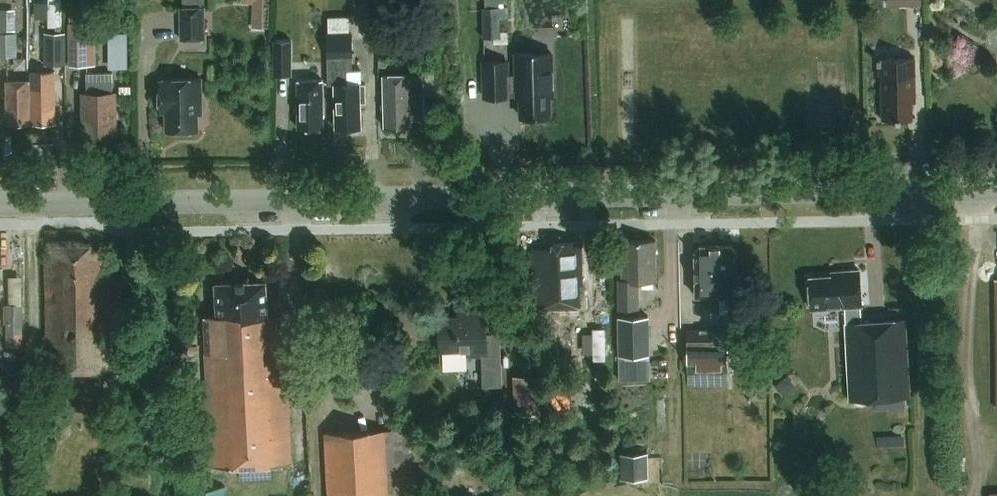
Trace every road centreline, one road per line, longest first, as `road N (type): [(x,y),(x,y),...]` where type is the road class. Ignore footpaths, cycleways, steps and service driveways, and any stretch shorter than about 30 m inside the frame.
road 1 (tertiary): [(996,194),(0,208)]

